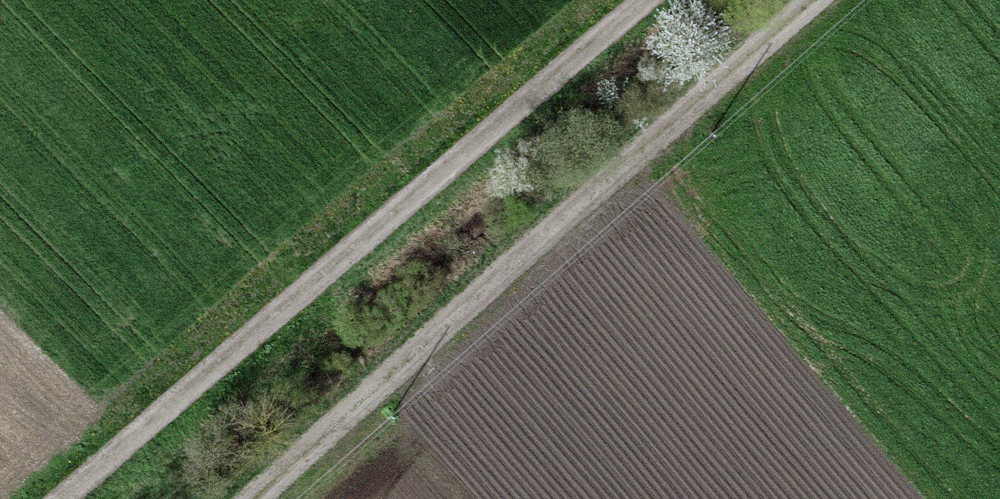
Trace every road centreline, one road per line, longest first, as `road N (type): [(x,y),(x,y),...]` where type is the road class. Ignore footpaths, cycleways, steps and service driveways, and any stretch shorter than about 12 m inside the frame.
road 1 (track): [(648,0),(66,498)]
road 2 (track): [(290,498),(847,0)]

